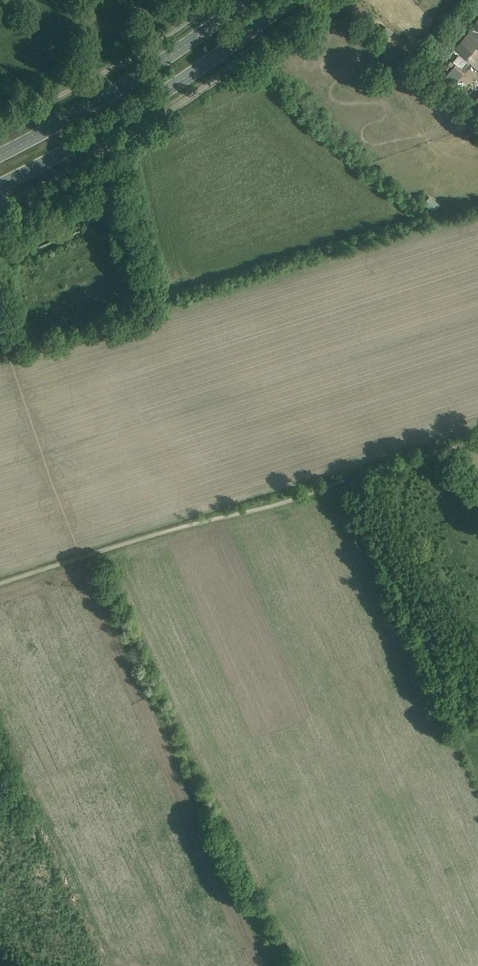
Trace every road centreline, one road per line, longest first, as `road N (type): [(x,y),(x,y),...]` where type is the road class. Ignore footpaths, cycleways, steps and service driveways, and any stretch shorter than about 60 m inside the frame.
road 1 (secondary): [(0,185),(115,123),(290,0)]
road 2 (secondary): [(242,0),(106,97),(0,155)]

